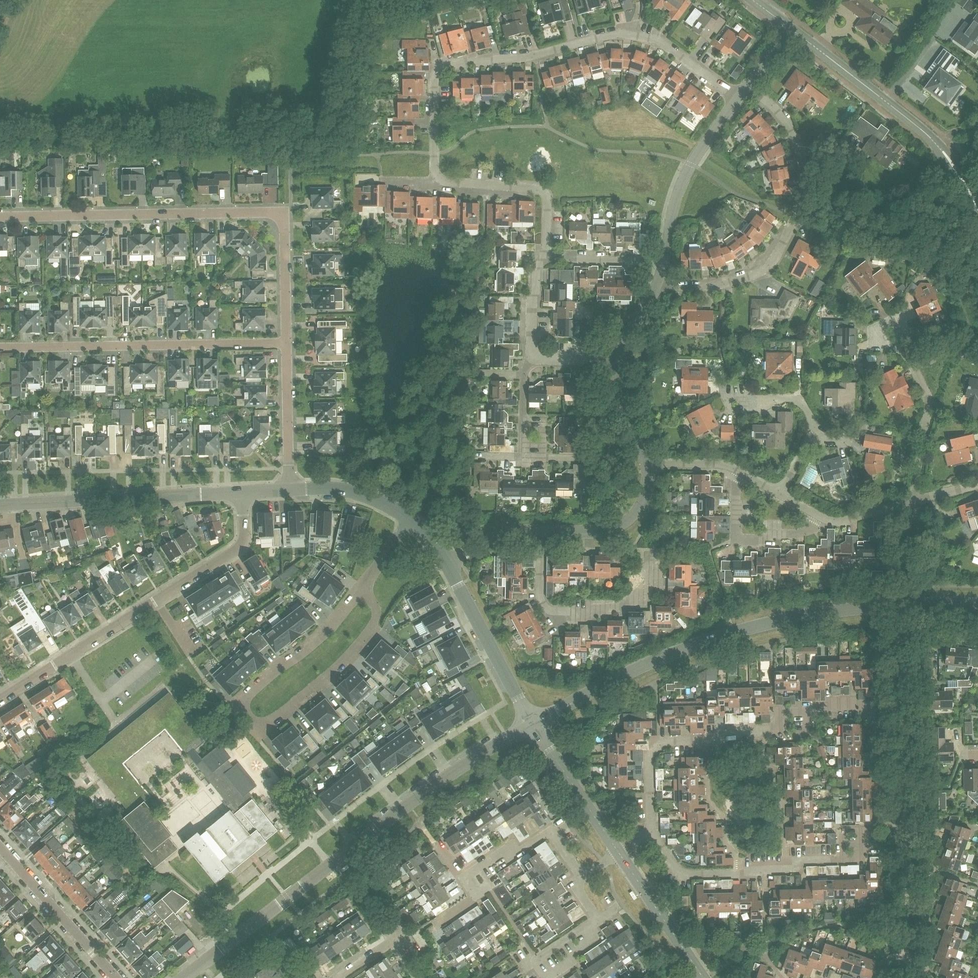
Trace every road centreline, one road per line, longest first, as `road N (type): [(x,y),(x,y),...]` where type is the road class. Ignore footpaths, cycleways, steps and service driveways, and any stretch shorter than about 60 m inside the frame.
road 1 (tertiary): [(977,606),(843,611),(734,633),(648,665),(534,724)]
road 2 (residential): [(187,977),(406,808),(534,724)]
road 3 (unclassified): [(441,179),(435,79),(450,66),(635,36),(657,42),(739,98)]
road 4 (unclassified): [(0,218),(284,213),(287,344)]
road 5 (unclassified): [(0,700),(238,548),(243,493)]
road 6 (residential): [(657,280),(690,288),(733,283),(765,272),(779,253),(801,205),(802,162),(793,133),(749,85)]
road 7 (unclassified): [(0,349),(287,344)]
road 8 (tertiary): [(977,209),(937,145),(789,29)]
road 9 (residential): [(652,830),(690,874),(850,860),(849,829)]
road 10 (tertiary): [(0,506),(243,493)]
road 11 (residential): [(652,830),(650,756),(661,743),(720,742),(732,732),(783,728)]
road 12 (residential): [(651,550),(642,589),(631,598),(548,606),(538,531)]
road 13 (residential): [(244,724),(257,727),(274,718),(352,650),(376,615),(359,593)]
road 14 (residential): [(657,280),(684,177),(739,98)]
road 15 (residential): [(915,501),(929,400),(880,323)]
road 16 (tertiary): [(447,563),(534,724)]
road 17 (residential): [(359,593),(318,639),(244,701),(244,724)]
road 18 (unclassified): [(544,261),(544,192),(441,179)]
road 19 (unclassified): [(114,977),(0,849)]
road 20 (unclassified): [(827,520),(744,542),(737,466)]
road 21 (tertiary): [(619,853),(534,724)]
road 22 (tertiary): [(704,977),(619,853)]
road 23 (residential): [(538,531),(616,525),(646,497),(648,466)]
road 24 (unclassified): [(290,490),(287,344)]
road 25 (residential): [(482,866),(547,831),(585,876)]
road 26 (tertiary): [(290,490),(367,497),(409,519)]

